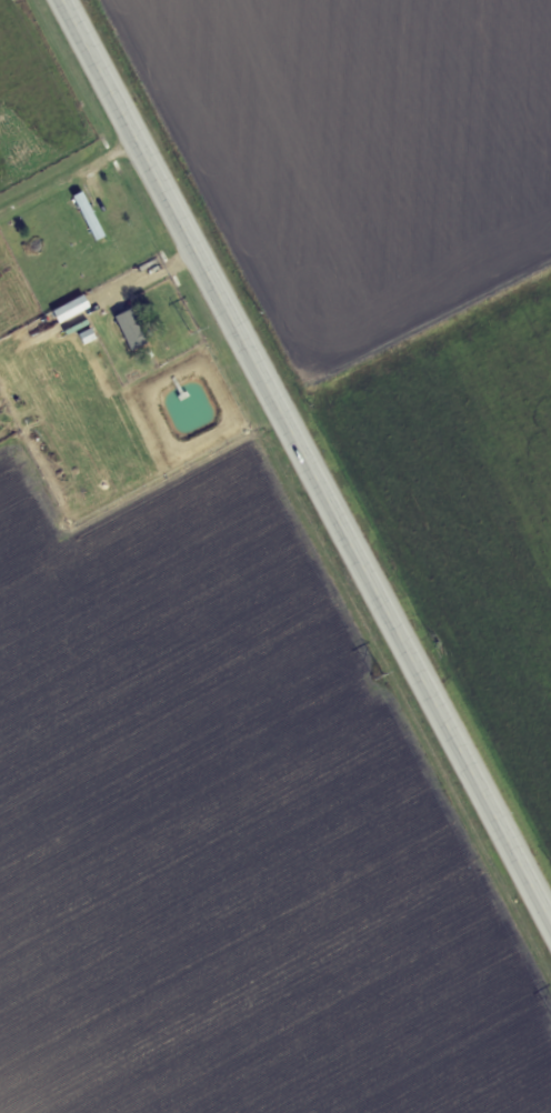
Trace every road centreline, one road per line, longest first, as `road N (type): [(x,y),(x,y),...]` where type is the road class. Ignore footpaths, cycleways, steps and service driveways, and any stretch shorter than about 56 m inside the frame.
road 1 (primary): [(550,939),(54,0)]

